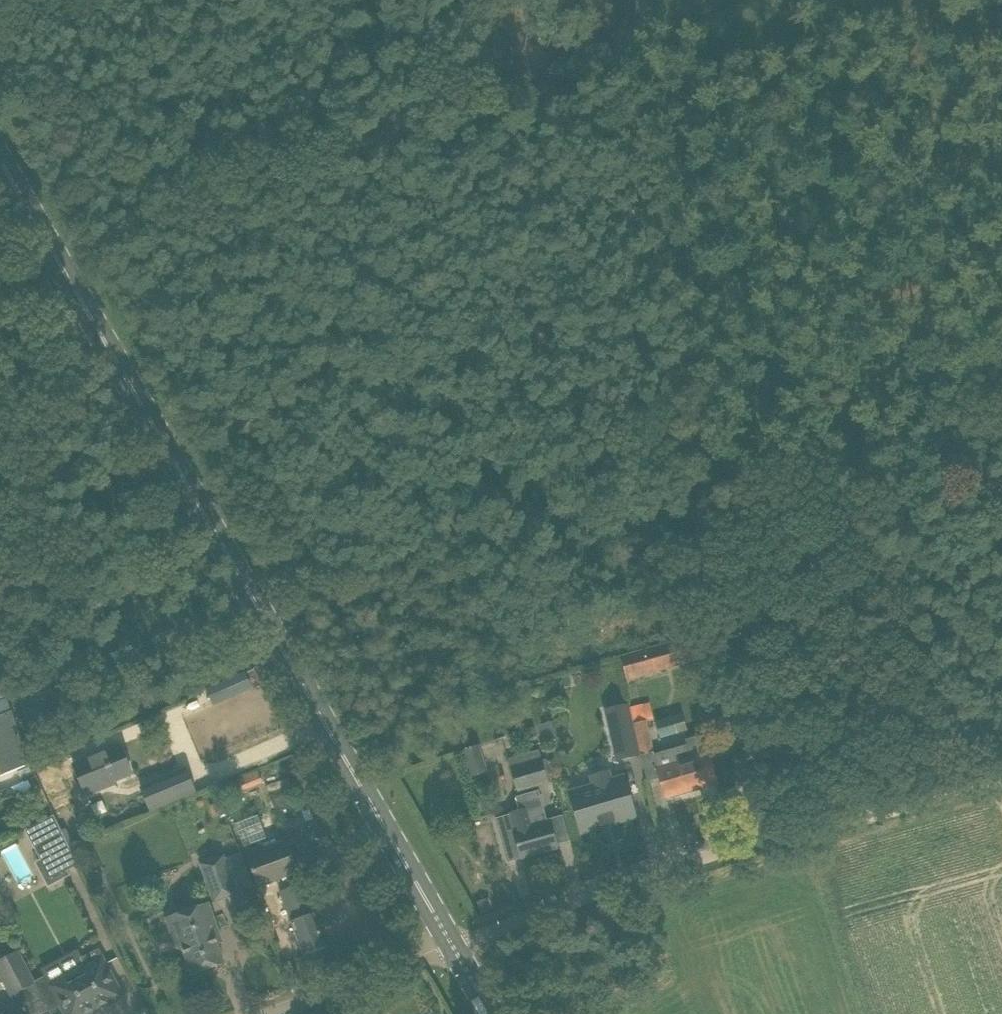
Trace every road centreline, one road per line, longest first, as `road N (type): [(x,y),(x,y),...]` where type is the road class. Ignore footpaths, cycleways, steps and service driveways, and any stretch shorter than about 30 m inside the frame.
road 1 (secondary): [(453,943),(0,164)]
road 2 (track): [(758,843),(717,631),(678,269),(629,81),(601,56),(583,0)]
road 3 (unclassified): [(453,943),(749,845)]
road 4 (track): [(749,845),(1001,779)]
road 5 (residential): [(266,1013),(453,943)]

